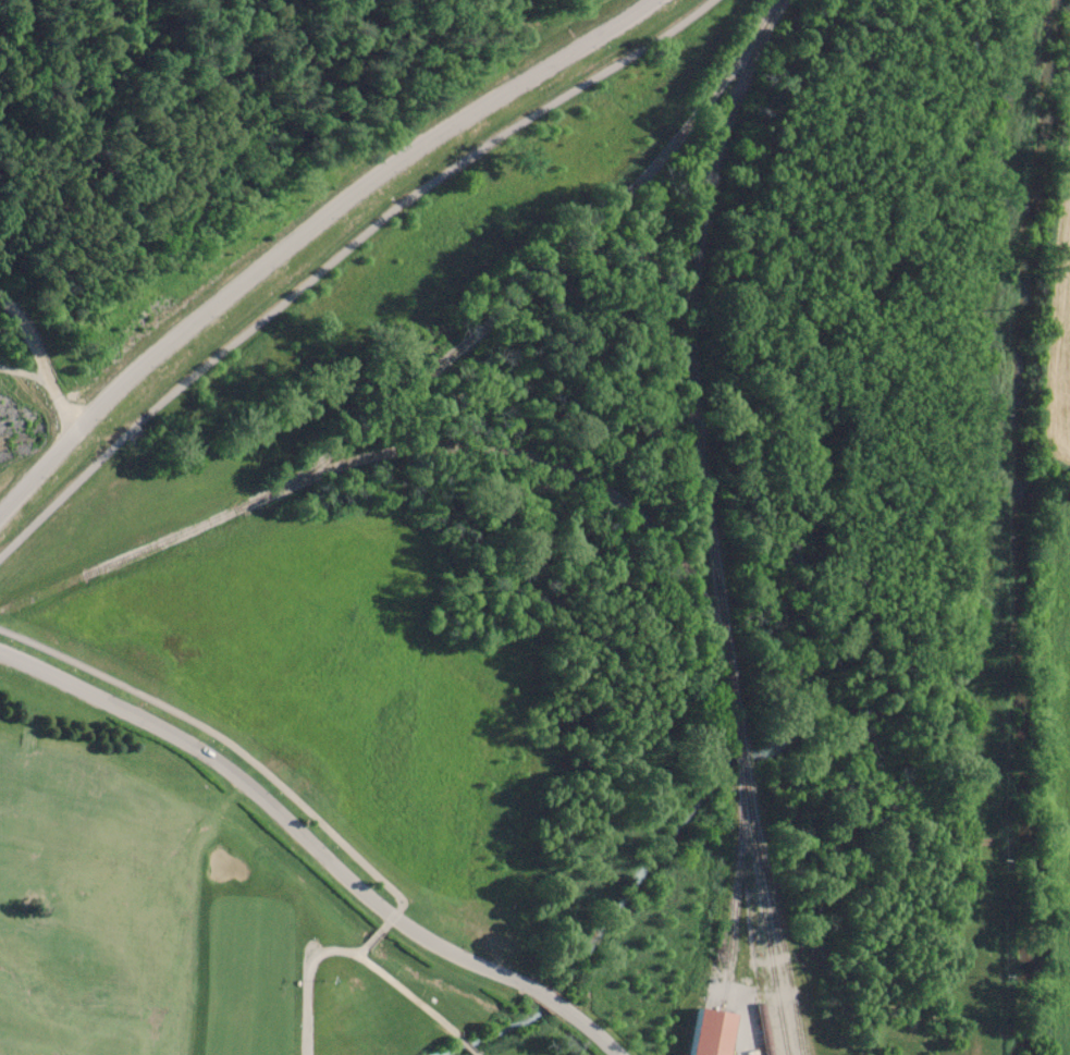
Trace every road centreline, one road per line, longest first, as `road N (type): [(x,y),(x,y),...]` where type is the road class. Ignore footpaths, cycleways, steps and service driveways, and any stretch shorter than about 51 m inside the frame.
road 1 (residential): [(0,514),(156,346),(256,261),(649,0)]
road 2 (residential): [(540,992),(393,915),(210,758),(0,651)]

